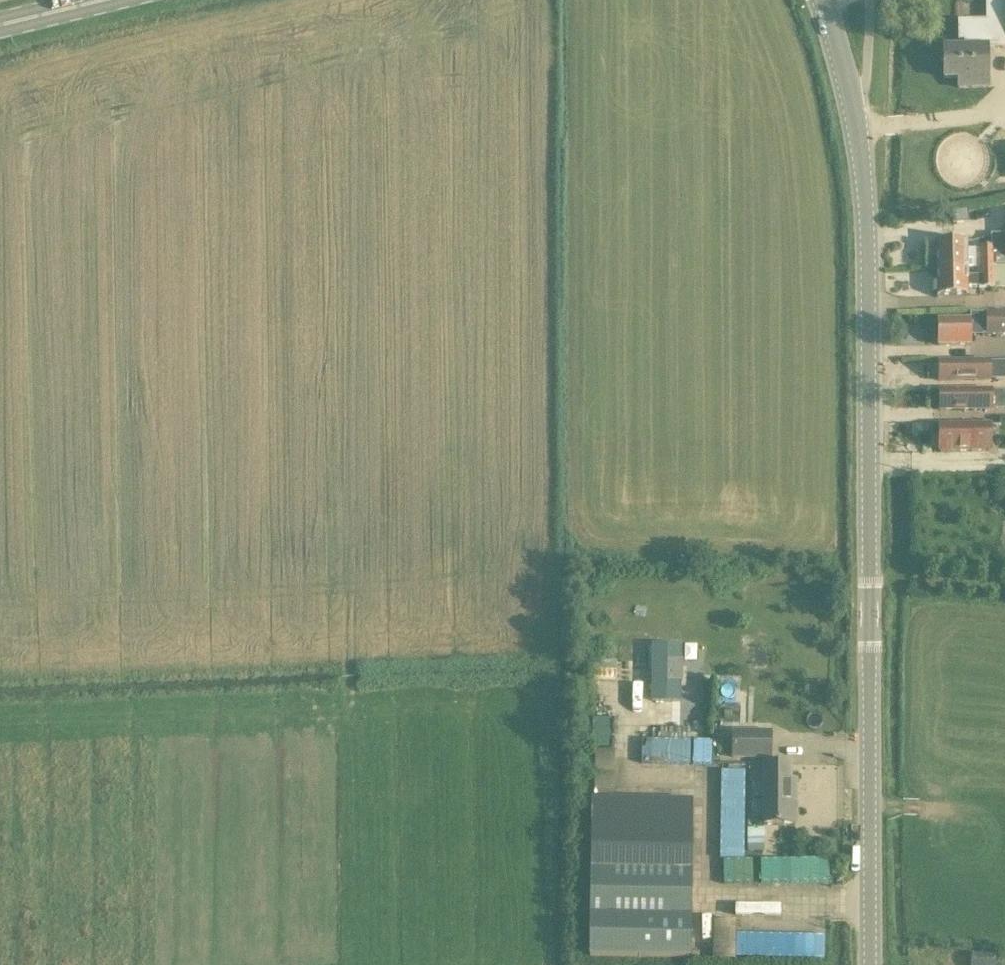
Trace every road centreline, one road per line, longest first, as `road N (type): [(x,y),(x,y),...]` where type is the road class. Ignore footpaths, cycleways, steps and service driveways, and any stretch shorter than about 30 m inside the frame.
road 1 (tertiary): [(870,964),(869,231),(856,127)]
road 2 (tertiary): [(823,5),(856,127)]

